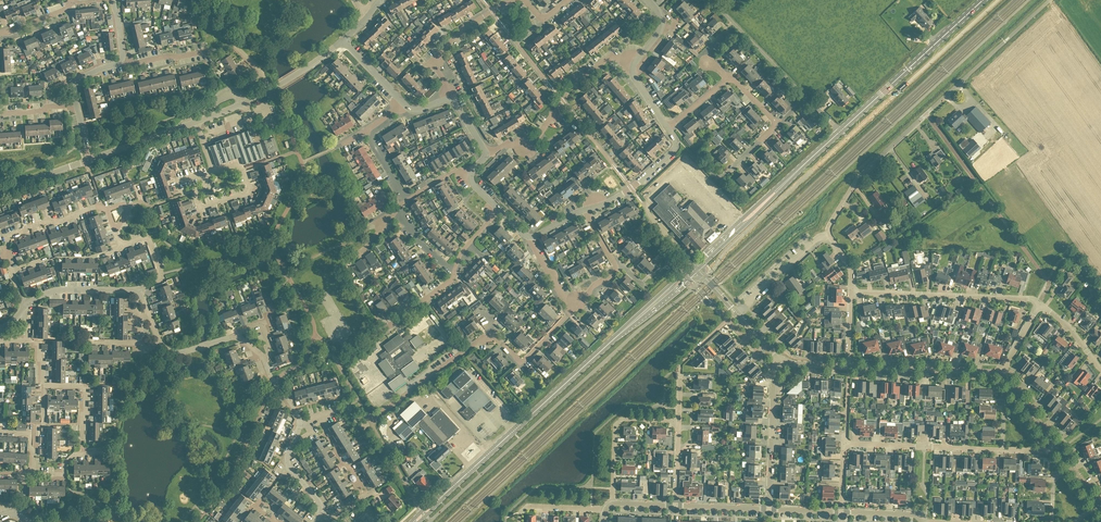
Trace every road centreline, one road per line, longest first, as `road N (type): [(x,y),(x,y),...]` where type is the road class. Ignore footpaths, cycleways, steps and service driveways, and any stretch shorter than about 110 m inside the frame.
road 1 (residential): [(828,236),(858,177),(1005,42)]
road 2 (secondary): [(443,495),(615,338)]
road 3 (residential): [(1055,445),(1046,452),(844,445)]
road 4 (secondary): [(840,132),(984,0)]
road 5 (residential): [(484,153),(536,139),(568,92),(613,56),(634,63)]
road 6 (residential): [(1039,304),(851,293)]
road 7 (unclassified): [(840,132),(710,0)]
road 8 (unclassified): [(196,123),(268,92),(343,41)]
road 9 (tertiary): [(1001,375),(849,368)]
road 10 (unclassified): [(769,510),(780,360)]
road 11 (residential): [(338,366),(453,273)]
road 12 (residential): [(370,423),(490,337)]
road 13 (residential): [(612,505),(618,423),(679,421)]
road 14 (residential): [(450,101),(436,57),(514,0)]
road 15 (secondary): [(797,172),(692,265)]
road 16 (secondary): [(697,270),(797,172)]
road 17 (residential): [(6,256),(8,237),(96,207),(107,211)]
road 18 (residential): [(214,173),(243,170),(249,193),(205,209),(196,200),(200,191)]
road 19 (residential): [(490,337),(521,363),(577,305)]
road 20 (residential): [(24,306),(52,291),(140,289)]
road 21 (residential): [(737,313),(828,236)]

